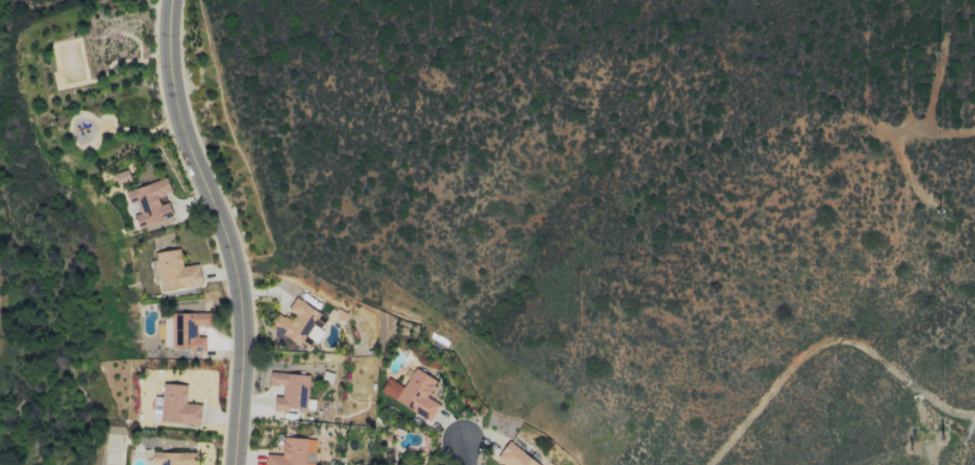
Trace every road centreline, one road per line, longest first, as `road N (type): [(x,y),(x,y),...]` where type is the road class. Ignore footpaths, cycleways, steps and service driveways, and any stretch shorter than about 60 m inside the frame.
road 1 (tertiary): [(233,464),(241,319),(231,258),(173,97),(169,0)]

